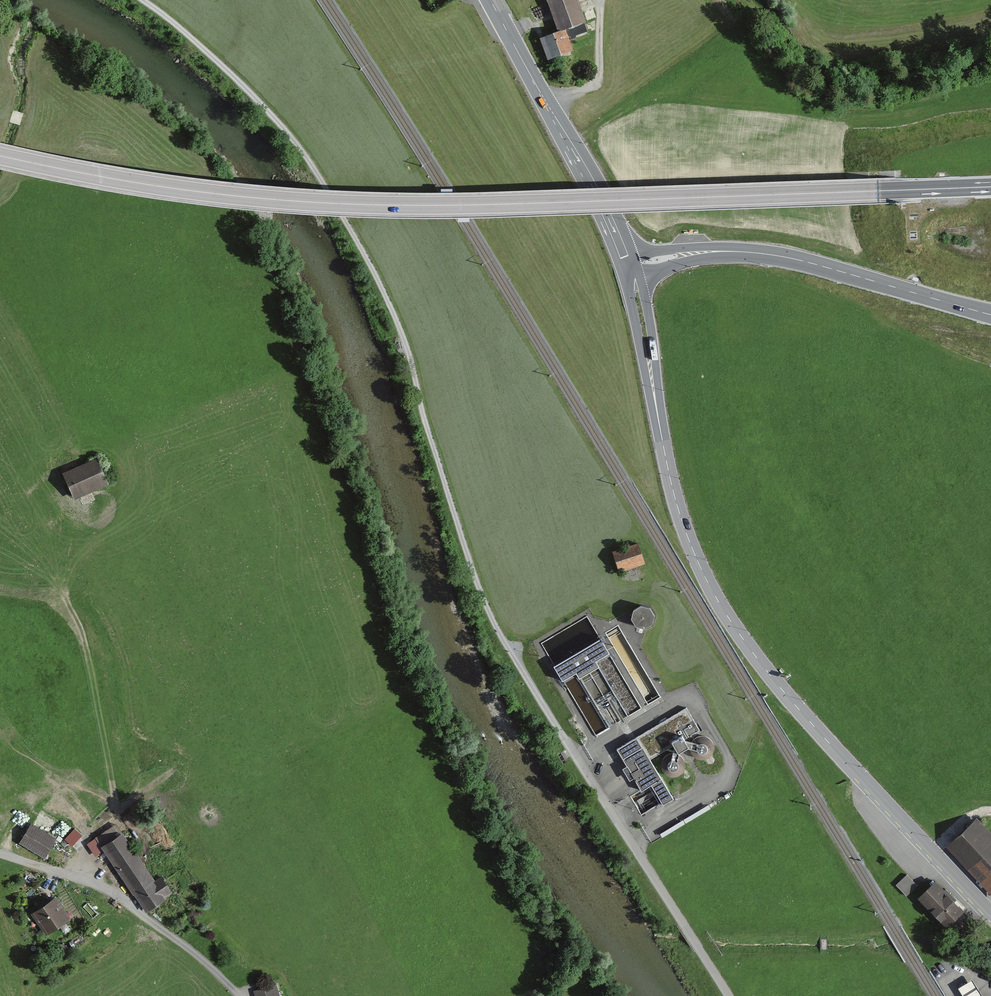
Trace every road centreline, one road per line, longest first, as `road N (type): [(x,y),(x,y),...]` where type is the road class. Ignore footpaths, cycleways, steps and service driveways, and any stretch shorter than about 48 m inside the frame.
road 1 (trunk): [(990,186),(371,204),(211,192),(0,154)]
road 2 (track): [(143,0),(237,77),(310,158),(371,263),(407,344),(479,586),(567,739)]
road 3 (secondary): [(626,264),(674,497),(713,593),(803,713),(990,914)]
road 4 (track): [(59,872),(92,825),(93,693),(83,639),(64,596),(73,514)]
road 5 (trunk): [(990,314),(774,255),(711,251),(626,264)]
road 6 (unclassified): [(567,739),(728,995)]
road 7 (secondary): [(490,0),(626,264)]
road 8 (track): [(238,995),(88,879),(0,856)]
road 9 (track): [(547,105),(593,83),(601,0)]

